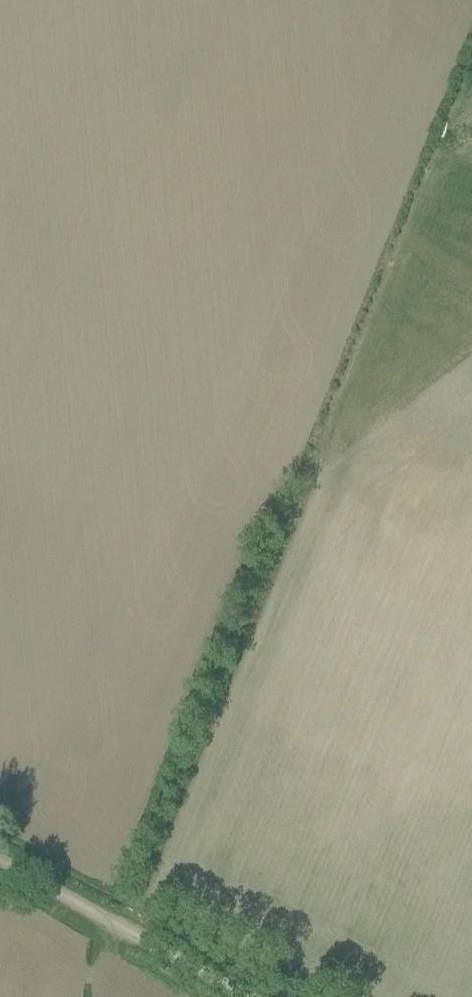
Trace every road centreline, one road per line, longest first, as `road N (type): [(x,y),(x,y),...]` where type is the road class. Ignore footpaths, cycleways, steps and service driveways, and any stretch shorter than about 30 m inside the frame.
road 1 (unclassified): [(0,872),(226,996)]

